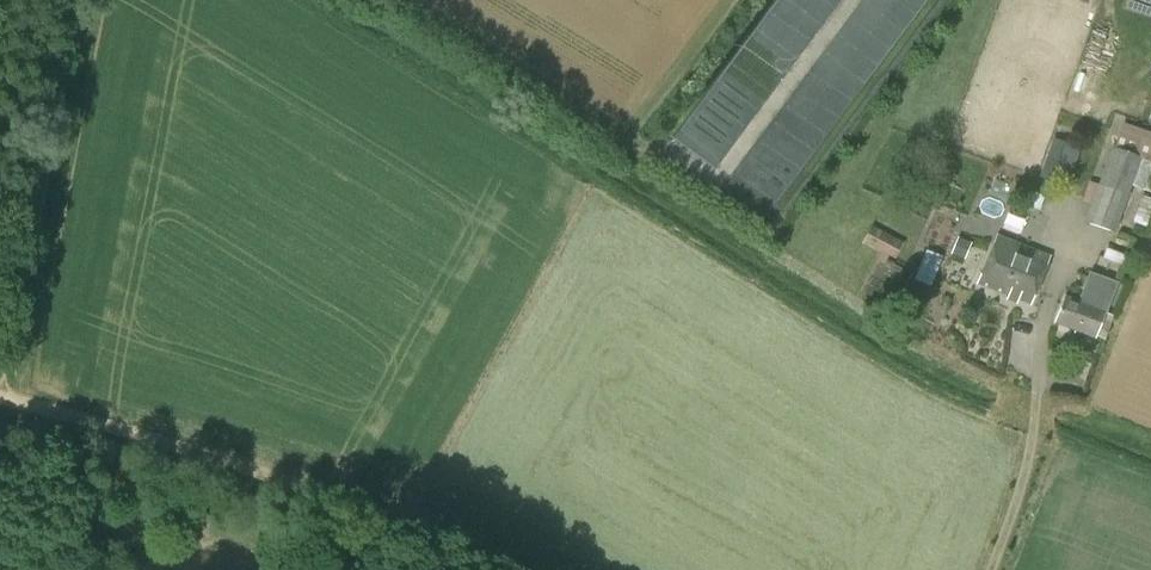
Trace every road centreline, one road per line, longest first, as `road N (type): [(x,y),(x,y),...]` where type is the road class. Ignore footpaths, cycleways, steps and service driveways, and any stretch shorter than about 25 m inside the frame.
road 1 (unclassified): [(0,384),(367,511),(478,569)]

